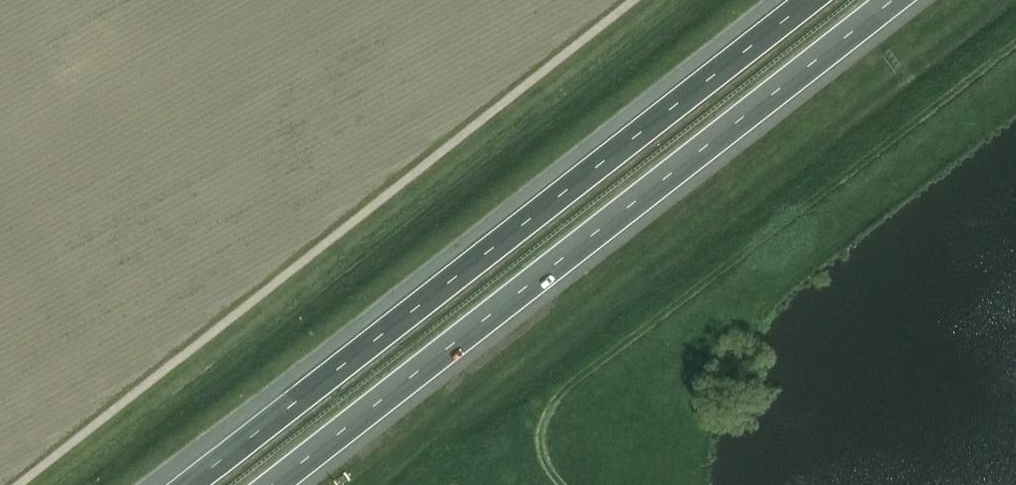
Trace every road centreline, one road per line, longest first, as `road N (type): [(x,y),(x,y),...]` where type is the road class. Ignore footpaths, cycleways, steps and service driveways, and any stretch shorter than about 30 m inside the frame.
road 1 (motorway): [(809,0),(189,484)]
road 2 (motorway): [(273,484),(892,0)]

